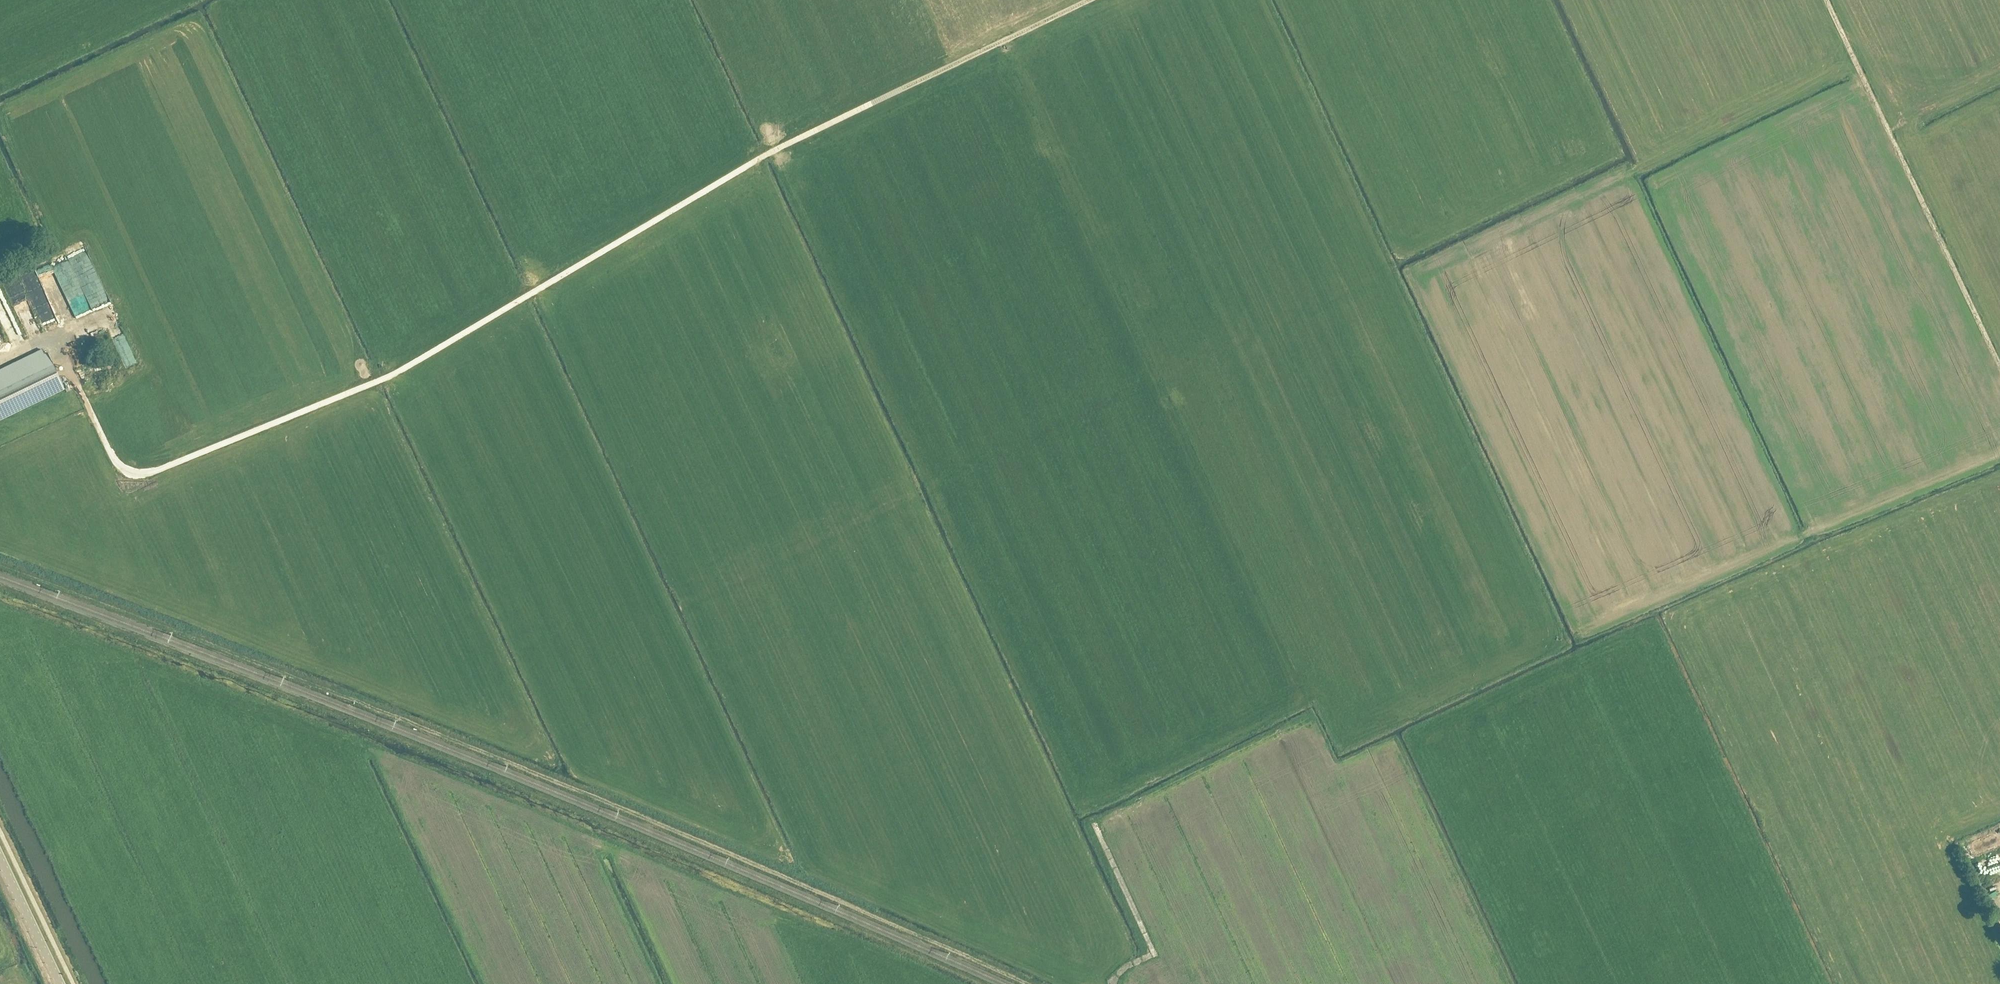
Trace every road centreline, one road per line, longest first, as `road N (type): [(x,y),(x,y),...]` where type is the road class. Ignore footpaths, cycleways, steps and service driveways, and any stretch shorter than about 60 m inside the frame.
road 1 (track): [(1114,983),(1153,951),(1099,833),(1110,819),(1304,721)]
road 2 (tertiary): [(59,983),(0,860)]

